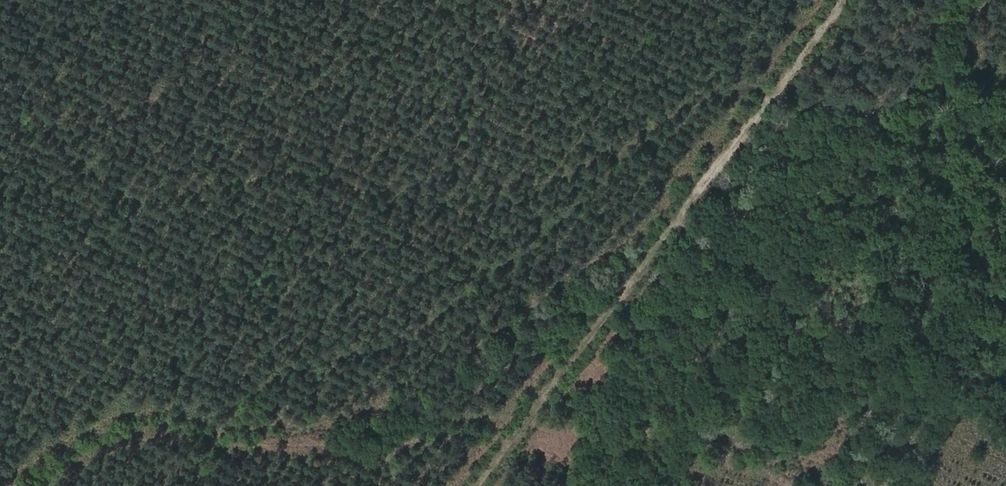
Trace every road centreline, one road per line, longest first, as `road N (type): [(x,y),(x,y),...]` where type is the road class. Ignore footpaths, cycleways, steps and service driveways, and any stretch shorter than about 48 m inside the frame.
road 1 (track): [(484,485),(848,0)]
road 2 (track): [(681,222),(749,263),(814,323),(850,412),(866,485)]

